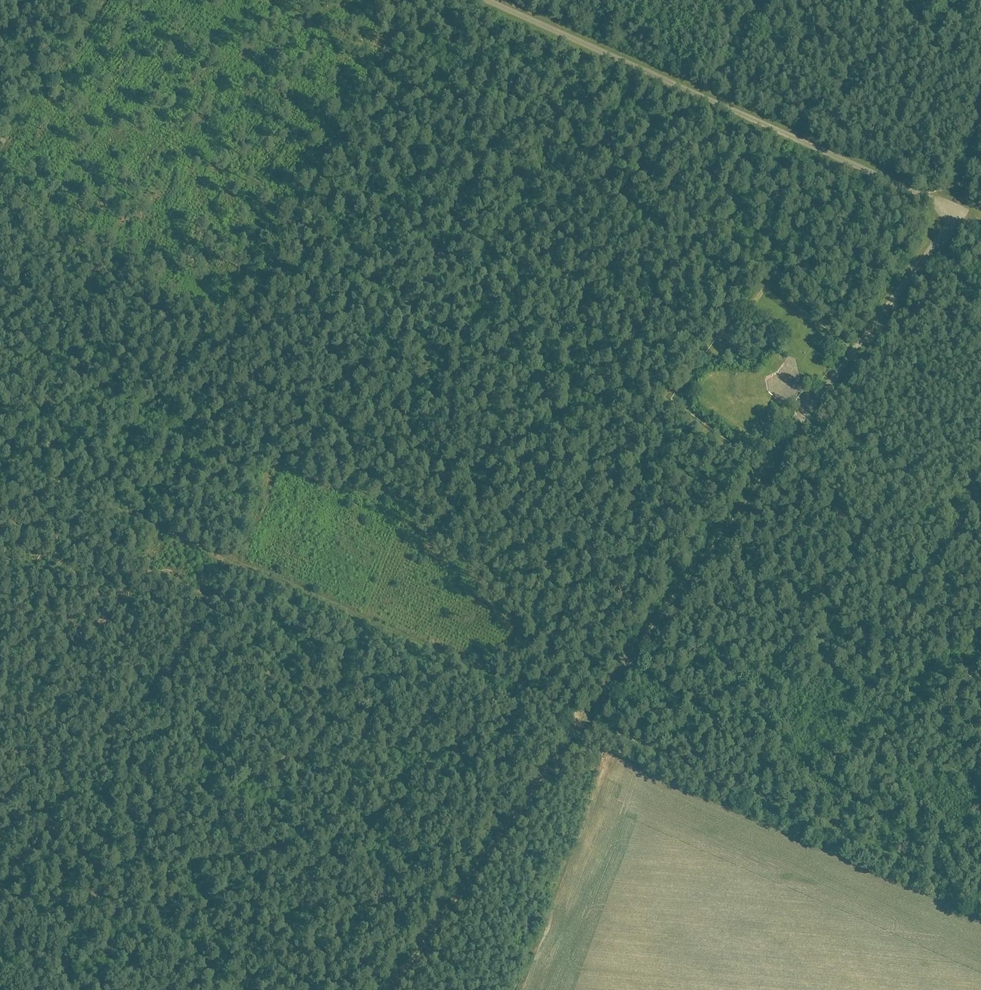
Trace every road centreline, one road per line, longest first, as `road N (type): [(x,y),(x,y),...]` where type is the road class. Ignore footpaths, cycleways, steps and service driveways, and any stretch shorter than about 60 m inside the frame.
road 1 (track): [(0,453),(980,891)]
road 2 (track): [(384,989),(805,422)]
road 3 (track): [(482,0),(954,208)]
road 4 (track): [(954,208),(805,422)]

